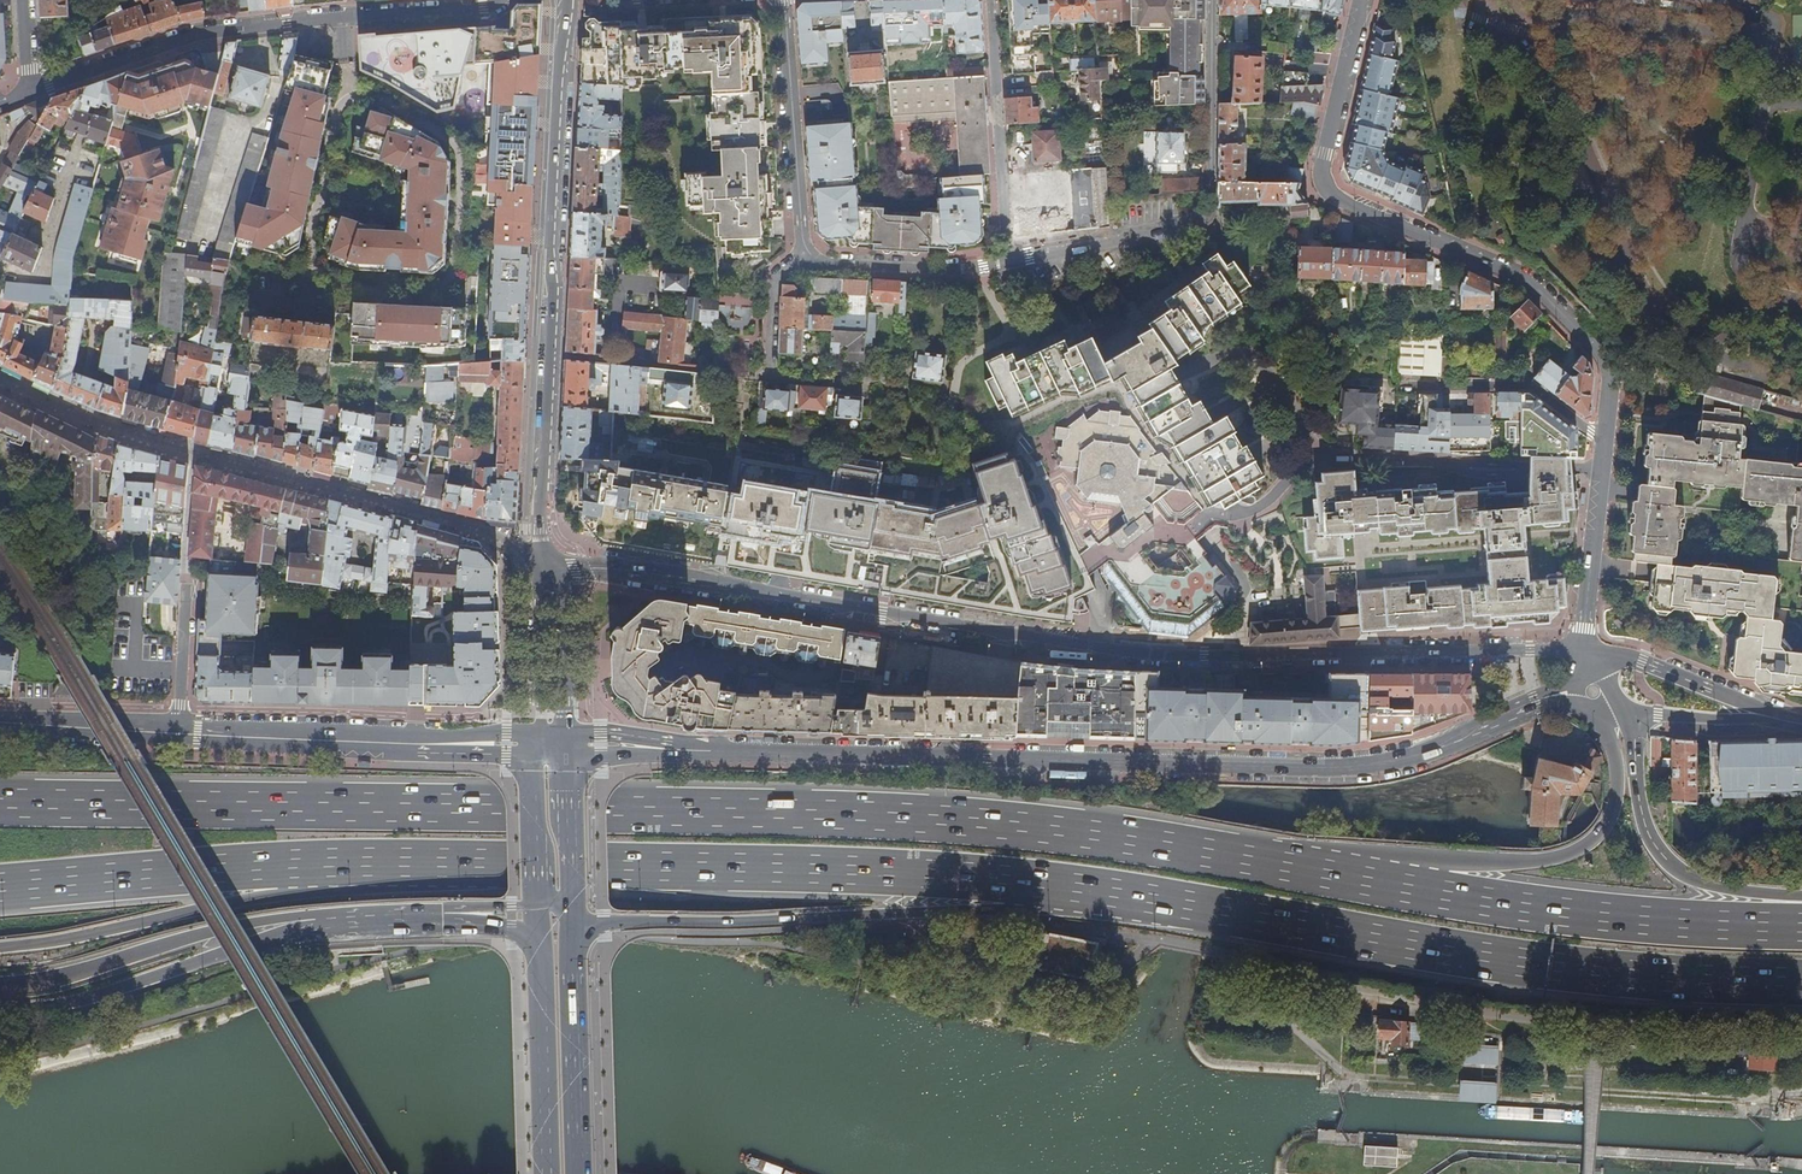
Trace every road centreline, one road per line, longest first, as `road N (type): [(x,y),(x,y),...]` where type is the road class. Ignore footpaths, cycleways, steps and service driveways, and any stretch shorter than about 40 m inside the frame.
road 1 (motorway): [(1419,892),(1175,847),(946,820),(0,803)]
road 2 (tertiary): [(1586,667),(1567,653),(1531,650),(1172,657),(663,572),(554,571)]
road 3 (unclassified): [(1360,0),(1324,163),(1330,191),(1526,279),(1606,367),(1585,629),(1591,665)]
road 4 (secondary): [(801,752),(1374,763),(1572,694)]
road 5 (motorway): [(397,862),(891,872),(1146,897)]
road 6 (motorway): [(1146,897),(1545,967),(1801,983)]
road 7 (residential): [(538,571),(494,535),(125,431),(0,376)]
road 8 (secondary): [(554,571),(540,529),(566,0)]
road 9 (motorway): [(573,922),(1146,897)]
road 10 (residential): [(29,89),(228,29),(502,0)]
road 11 (residential): [(1007,261),(1209,218),(1211,0)]
road 12 (motorway): [(0,949),(397,862)]
road 13 (motorway): [(0,887),(397,862)]
road 14 (motorway): [(1801,928),(1595,918),(1419,892)]
road 15 (motorway): [(0,1009),(106,993),(346,917)]
road 16 (primary): [(0,986),(66,976),(191,938),(346,917)]
road 17 (motorway): [(1598,711),(1619,771),(1614,804),(1587,843),(1550,859),(1476,866),(1419,892)]
road 18 (motorway): [(1801,897),(1725,889),(1666,860),(1644,826),(1634,741),(1611,704)]
road 19 (residential): [(992,0),(1007,261)]
road 20 (residential): [(783,0),(806,252)]
road 21 (primary): [(579,1173),(573,922)]
road 22 (secondary): [(423,744),(180,733)]
road 23 (primary): [(539,930),(548,1173)]
road 24 (residential): [(806,252),(821,263),(949,271),(1007,261)]
road 25 (tertiary): [(1767,716),(1643,661),(1597,665)]
road 26 (secondary): [(180,733),(0,723)]
road 27 (secondary): [(568,732),(566,604),(554,571)]
road 28 (residential): [(538,571),(542,732)]
road 29 (tertiary): [(1615,697),(1659,714),(1767,716)]
road 30 (residential): [(180,733),(185,579)]
road 31 (secondary): [(718,750),(568,732)]
road 32 (secondary): [(535,754),(538,904)]
road 33 (secondary): [(569,754),(718,750)]
road 34 (residential): [(806,252),(775,272),(769,378)]
road 35 (secondary): [(573,885),(569,754)]
road 36 (secondary): [(542,732),(423,744)]

